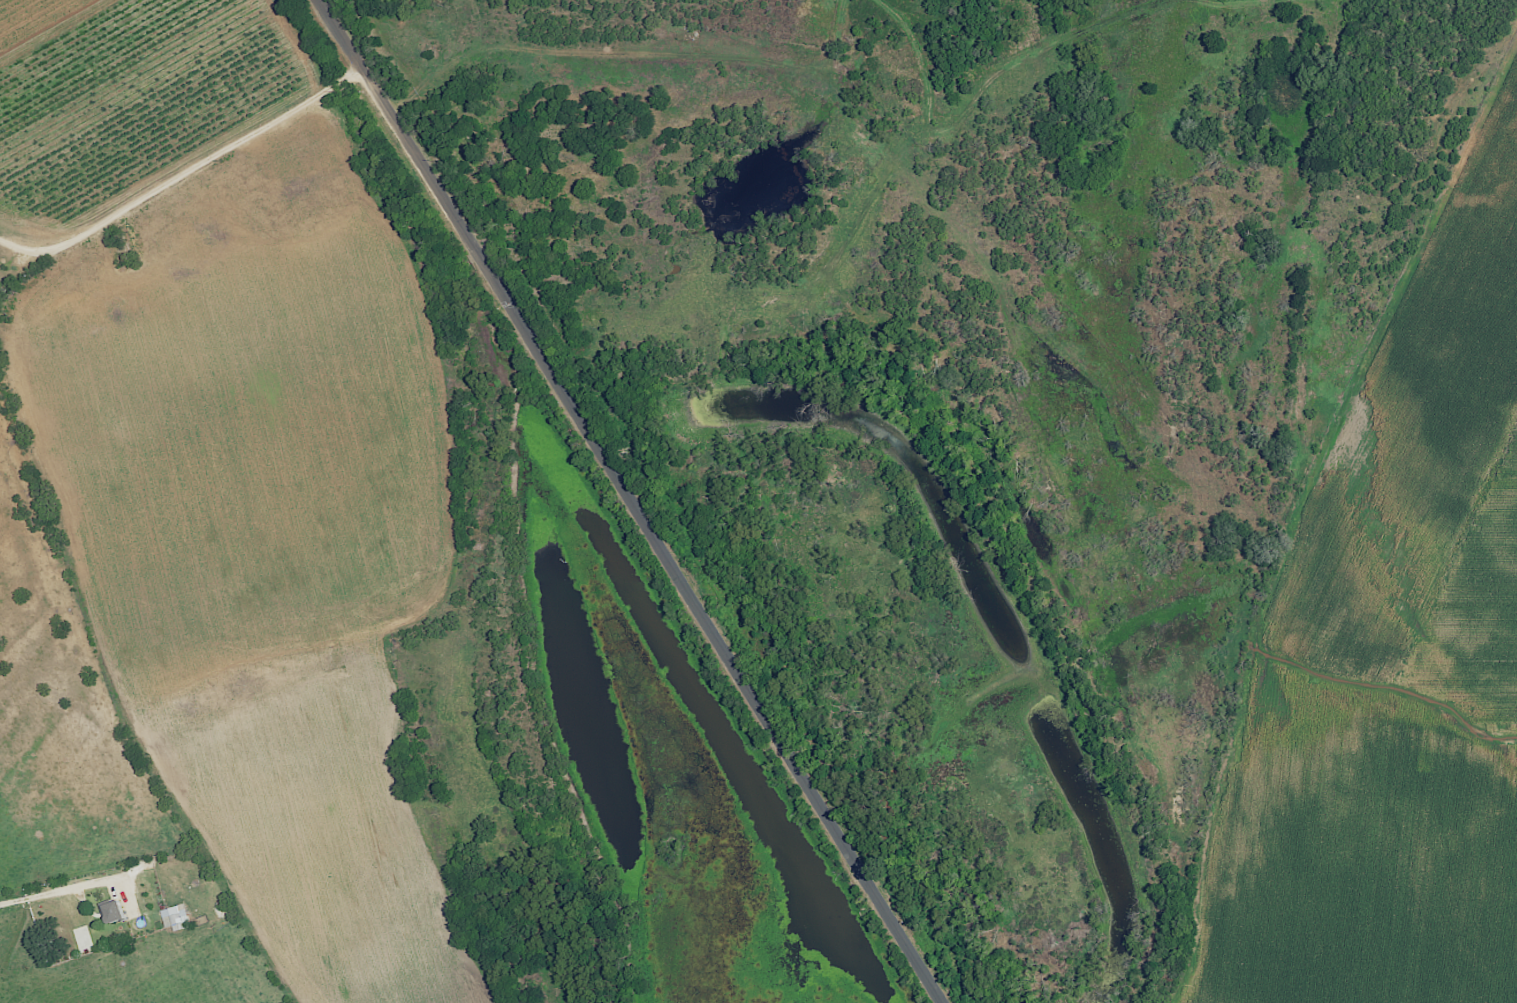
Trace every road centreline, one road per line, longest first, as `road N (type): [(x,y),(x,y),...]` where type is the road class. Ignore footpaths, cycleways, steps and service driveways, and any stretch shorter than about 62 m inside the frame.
road 1 (tertiary): [(317,0),(942,1002)]

